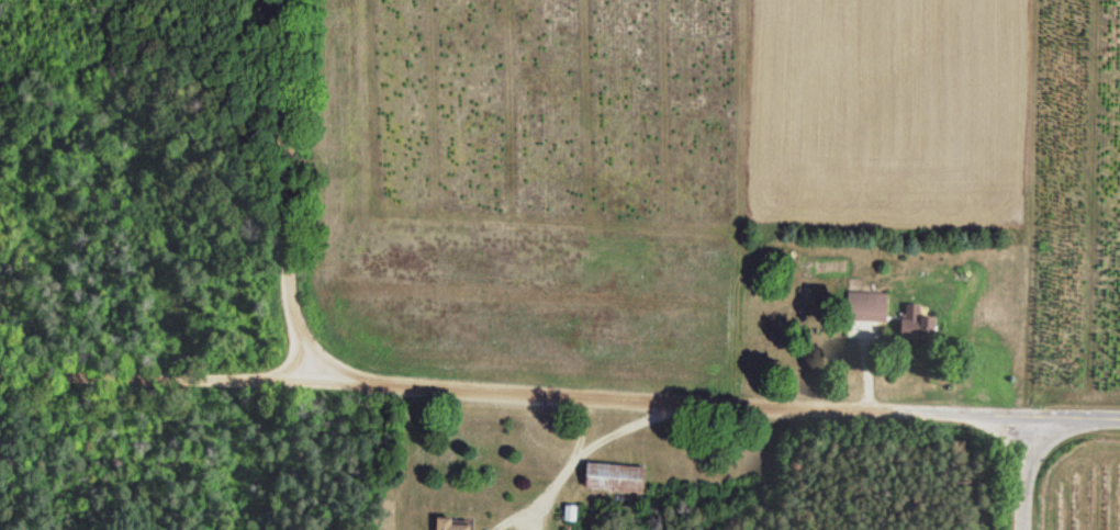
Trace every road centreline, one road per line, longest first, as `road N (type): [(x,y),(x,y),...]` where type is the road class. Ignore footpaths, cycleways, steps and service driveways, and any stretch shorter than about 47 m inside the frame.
road 1 (residential): [(1027,418),(402,385),(195,362),(0,358)]
road 2 (residential): [(310,374),(285,323),(278,264),(274,0)]

